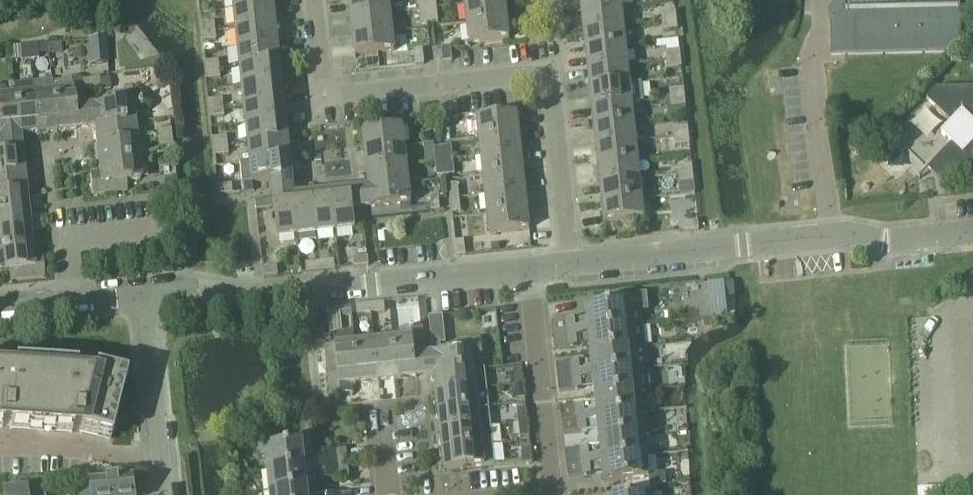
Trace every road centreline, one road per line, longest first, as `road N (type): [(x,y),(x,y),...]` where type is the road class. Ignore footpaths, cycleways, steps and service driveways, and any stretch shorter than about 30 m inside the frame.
road 1 (residential): [(570,264),(549,76),(324,94),(313,0)]
road 2 (residential): [(570,264),(830,235),(890,240),(972,231)]
road 3 (residential): [(145,293),(192,288),(260,299),(522,269)]
road 4 (residential): [(547,494),(522,269)]
road 5 (residential): [(166,494),(145,293)]
road 6 (residential): [(69,301),(62,236),(154,227)]

